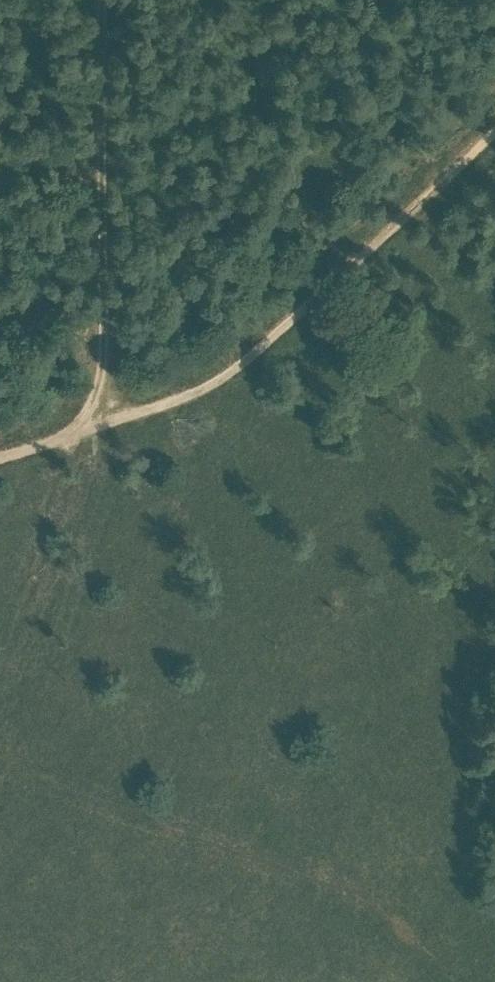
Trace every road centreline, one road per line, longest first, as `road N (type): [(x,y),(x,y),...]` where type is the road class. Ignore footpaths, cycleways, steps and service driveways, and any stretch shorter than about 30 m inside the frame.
road 1 (track): [(0,460),(208,385),(494,133)]
road 2 (track): [(71,439),(99,382),(101,357),(100,0)]

